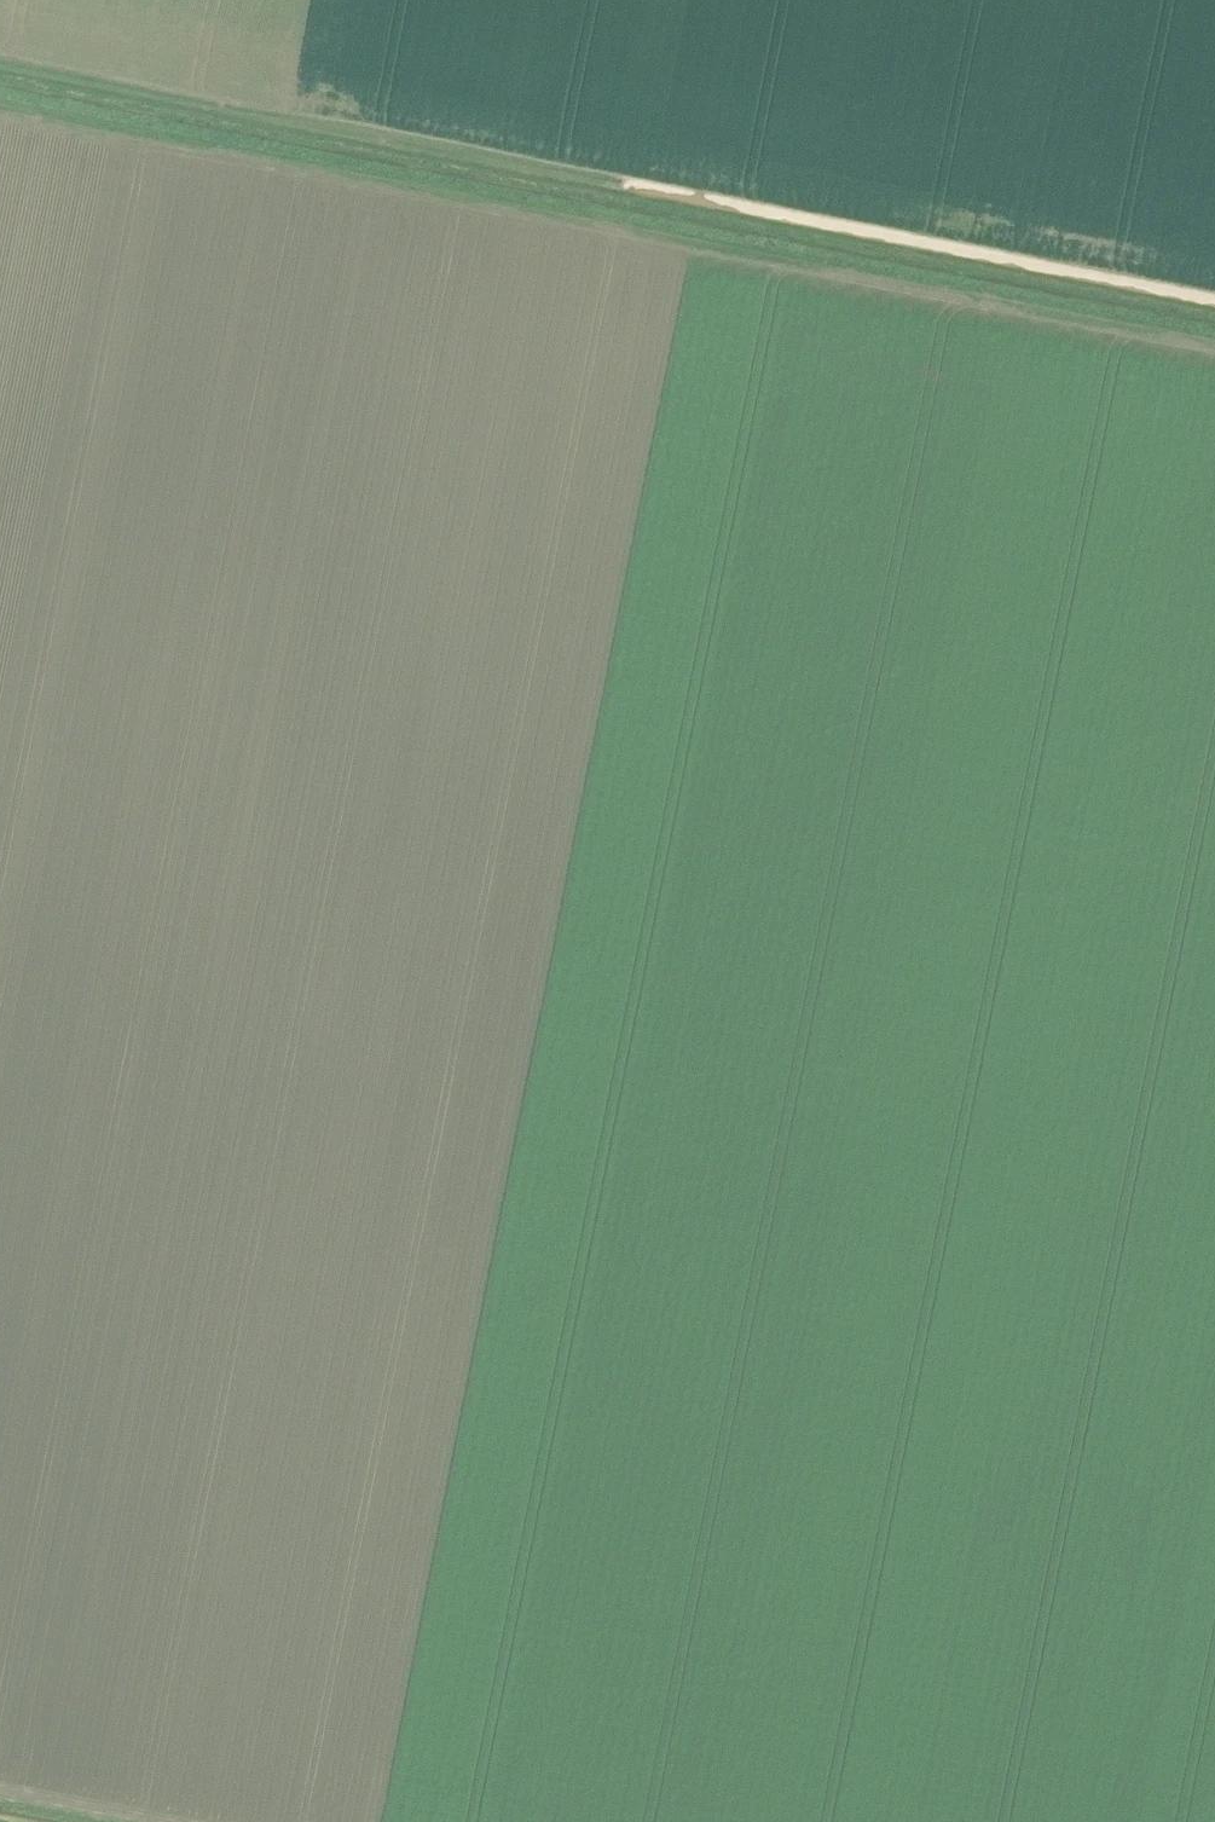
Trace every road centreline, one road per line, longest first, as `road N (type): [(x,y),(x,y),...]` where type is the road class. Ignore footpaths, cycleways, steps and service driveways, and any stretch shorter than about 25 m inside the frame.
road 1 (track): [(1214,309),(327,137)]

